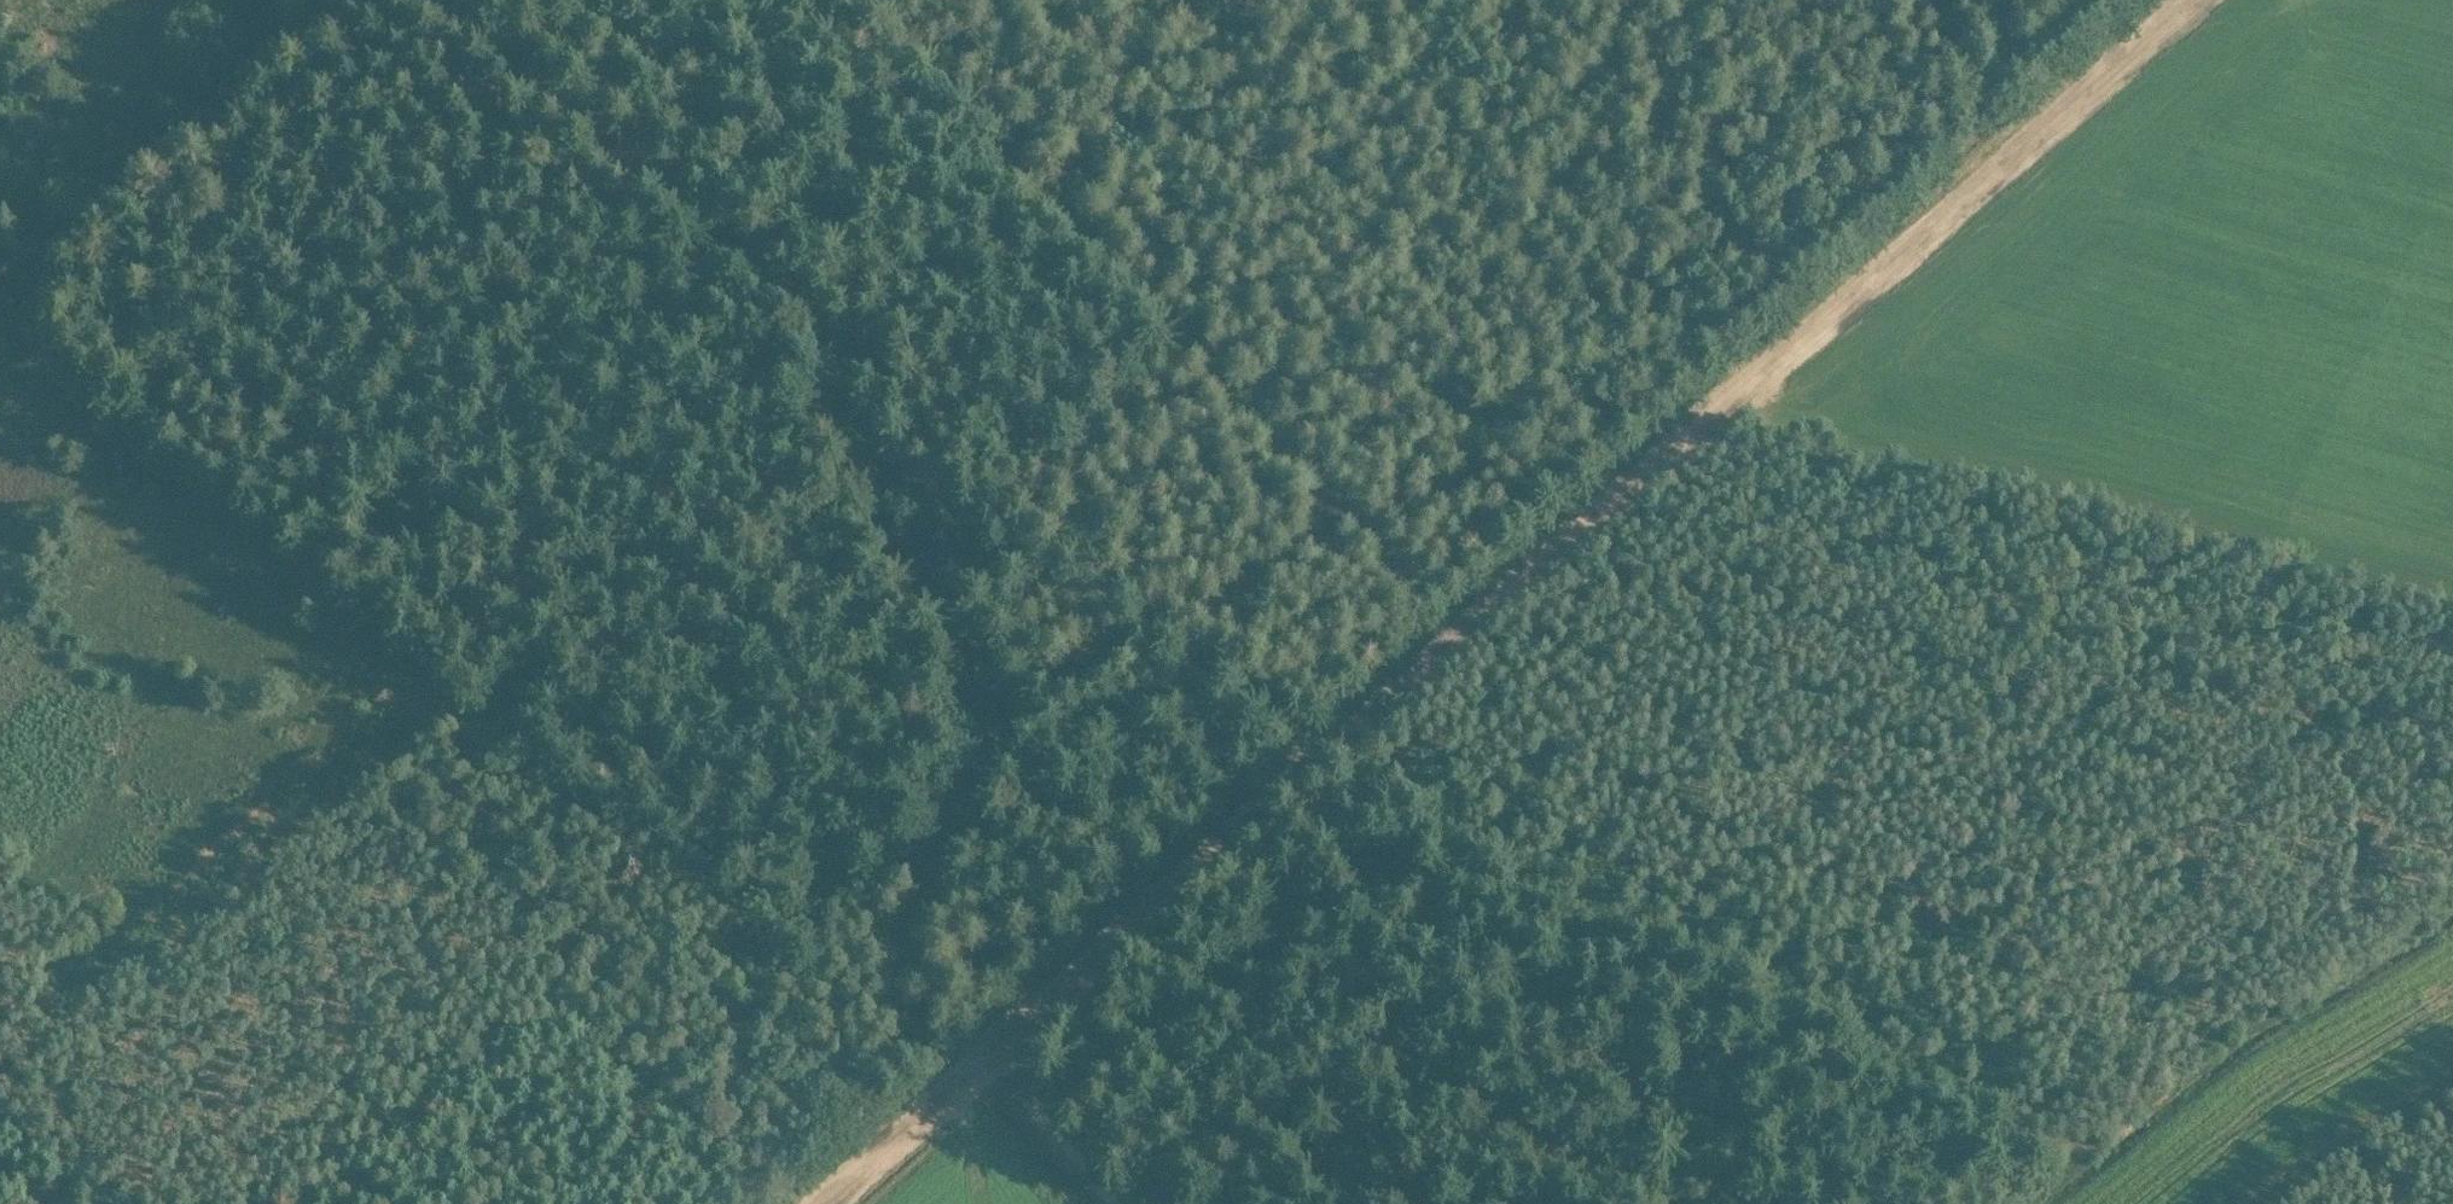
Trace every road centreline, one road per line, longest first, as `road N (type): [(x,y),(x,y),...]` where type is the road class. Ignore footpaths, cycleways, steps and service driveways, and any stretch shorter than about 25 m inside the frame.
road 1 (track): [(823,1203),(2184,0)]
road 2 (track): [(327,0),(0,270)]
road 3 (track): [(981,1066),(1097,1203)]

